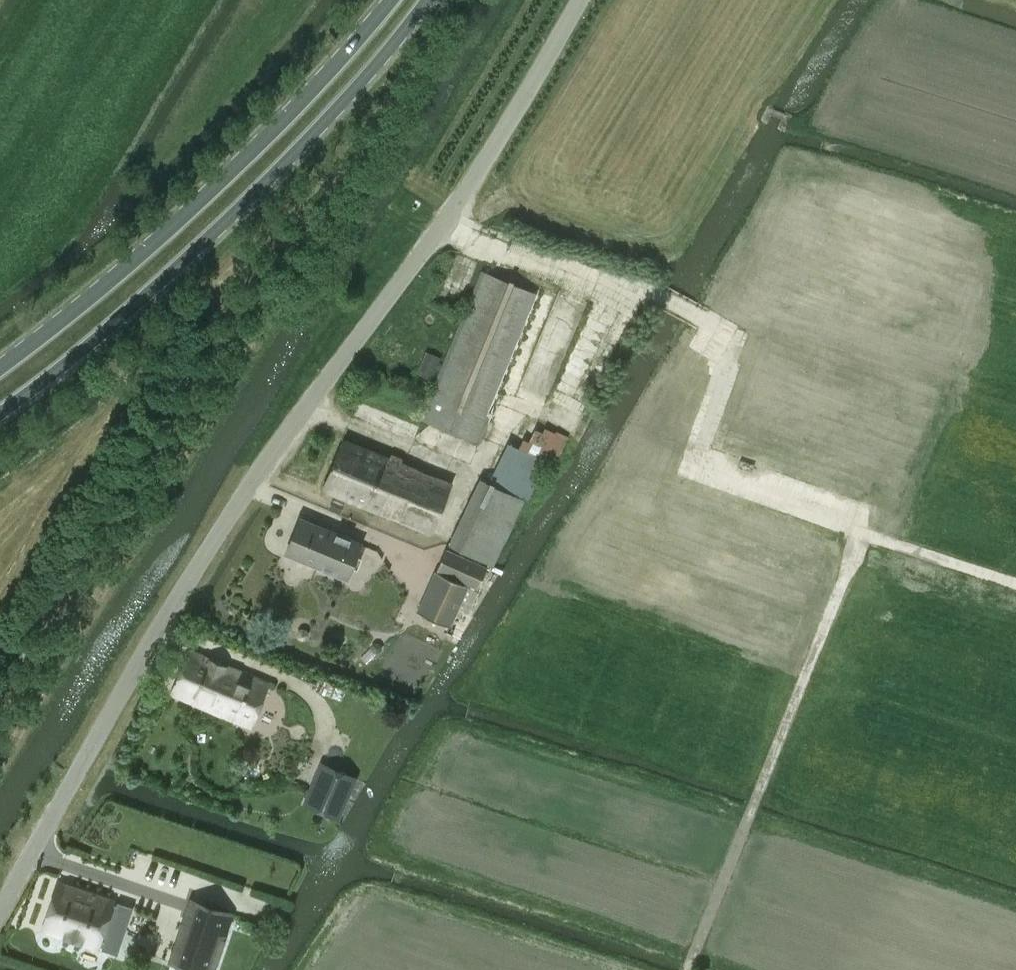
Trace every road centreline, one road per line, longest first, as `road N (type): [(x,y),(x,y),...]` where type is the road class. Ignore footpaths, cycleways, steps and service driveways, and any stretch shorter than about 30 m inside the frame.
road 1 (unclassified): [(0,911),(135,668),(307,405),(446,219),(582,0)]
road 2 (track): [(1015,582),(629,456),(510,403),(476,475),(307,405)]
road 3 (primary): [(0,415),(133,309),(277,172),(425,0)]
road 4 (primary): [(385,0),(242,163),(0,367)]

